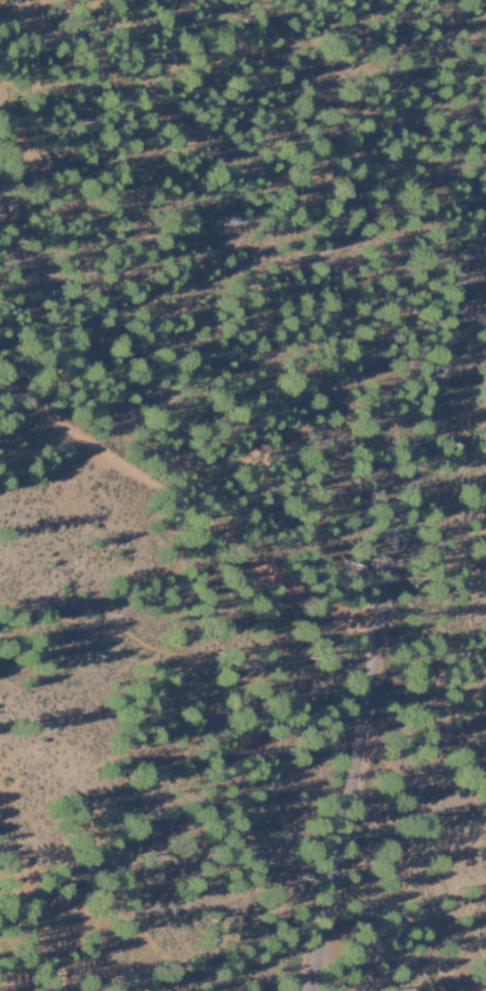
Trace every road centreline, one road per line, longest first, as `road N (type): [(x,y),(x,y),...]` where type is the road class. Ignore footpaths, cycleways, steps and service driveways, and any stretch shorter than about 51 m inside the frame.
road 1 (residential): [(309,990),(365,662),(485,214)]
road 2 (track): [(371,636),(0,381)]

